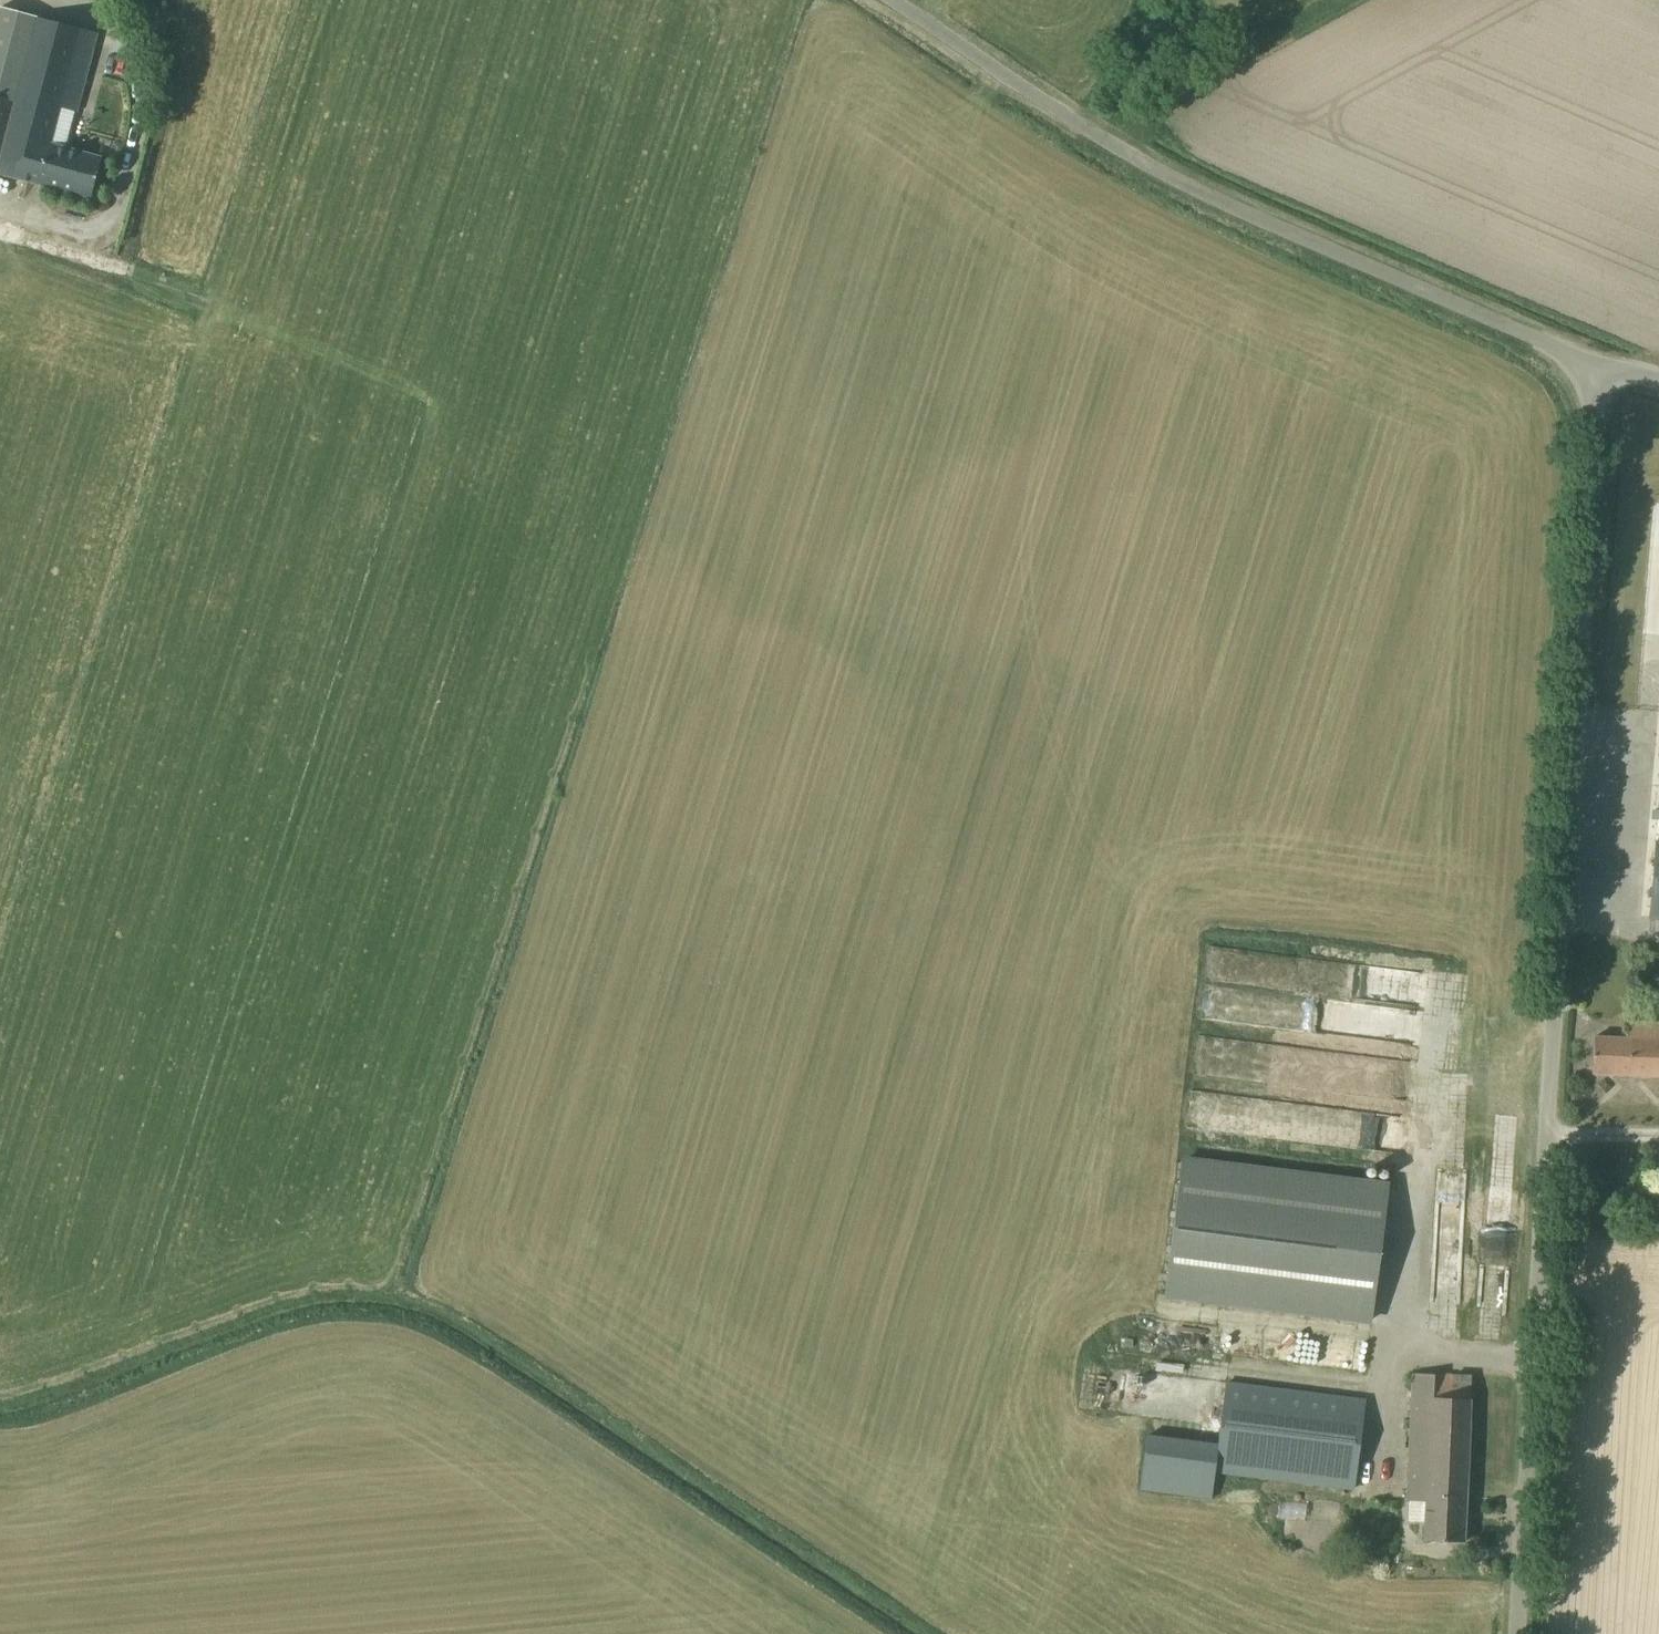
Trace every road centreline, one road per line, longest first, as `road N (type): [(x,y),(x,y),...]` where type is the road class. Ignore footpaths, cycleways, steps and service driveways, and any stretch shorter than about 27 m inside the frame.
road 1 (unclassified): [(1515,1633),(1598,373)]
road 2 (unclassified): [(1598,373),(1538,338),(1200,192),(1101,138),(894,0)]

